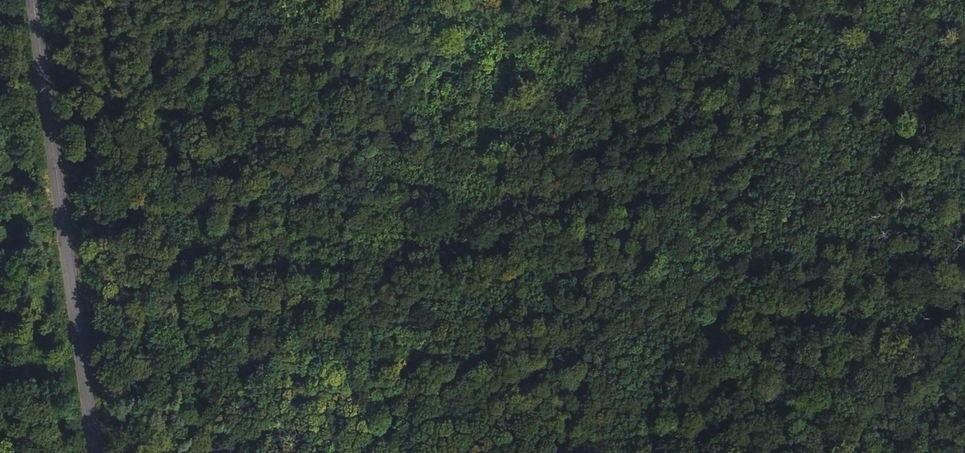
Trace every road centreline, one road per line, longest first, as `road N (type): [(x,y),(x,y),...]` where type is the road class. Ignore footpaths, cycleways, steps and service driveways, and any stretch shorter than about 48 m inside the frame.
road 1 (tertiary): [(36,0),(102,452)]

